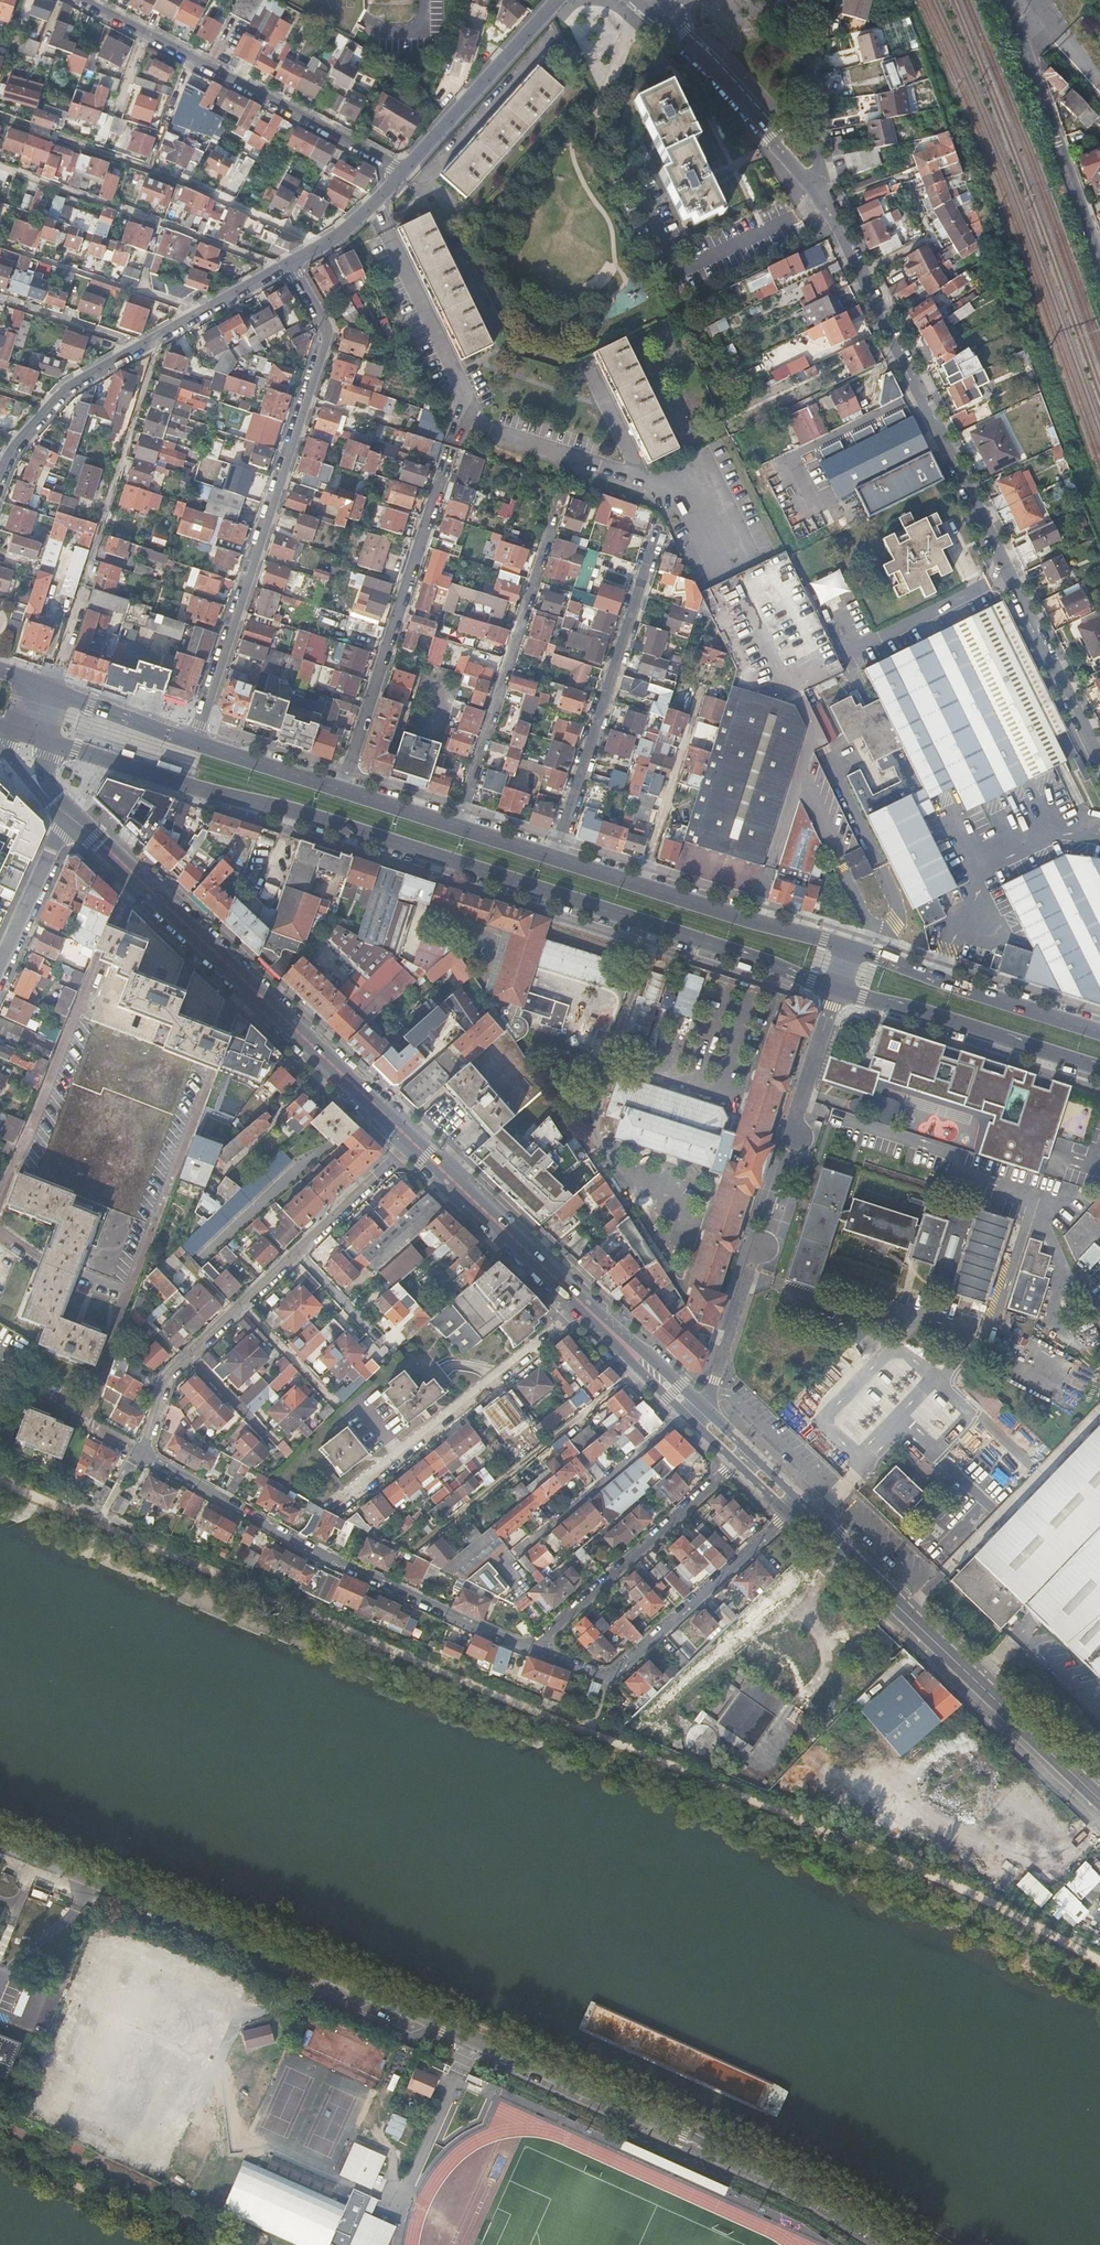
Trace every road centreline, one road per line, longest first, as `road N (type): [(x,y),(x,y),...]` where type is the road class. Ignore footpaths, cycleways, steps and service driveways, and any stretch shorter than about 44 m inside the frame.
road 1 (tertiary): [(898,2244),(812,2190),(685,2132),(317,1969),(0,1842)]
road 2 (primary): [(44,738),(837,987)]
road 3 (residential): [(824,202),(1099,756)]
road 4 (residential): [(372,203),(466,401),(487,428),(662,486),(708,517),(733,565)]
road 5 (residential): [(293,263),(326,339),(196,739)]
road 6 (residential): [(147,1455),(323,1557),(533,1647)]
road 7 (primary): [(1099,1798),(799,1507)]
road 8 (primary): [(694,1405),(415,1141)]
road 9 (primary): [(415,1141),(140,879)]
road 10 (residential): [(87,0),(405,173)]
road 11 (residential): [(453,448),(343,790)]
road 12 (residential): [(564,486),(457,827)]
road 13 (residential): [(554,857),(660,525)]
road 14 (residential): [(533,1647),(614,1676),(799,1507)]
road 15 (primary): [(848,950),(554,857)]
road 16 (residential): [(140,879),(23,1160)]
road 17 (residential): [(72,621),(158,337)]
road 18 (residential): [(745,1456),(533,1647)]
road 19 (residential): [(1099,258),(1006,0)]
road 20 (primary): [(837,987),(1099,1068)]
road 21 (primary): [(1099,1033),(848,950)]
road 22 (residential): [(824,202),(719,70),(661,15)]
road 23 (residential): [(405,173),(561,0)]
road 24 (residential): [(0,486),(12,455),(66,389),(158,337)]
road 25 (residential): [(824,202),(810,81),(821,0)]
road 26 (residential): [(782,1164),(837,987)]
road 27 (primary): [(196,739),(38,683)]
road 28 (residential): [(415,1141),(299,1253)]
road 29 (residential): [(0,957),(71,818)]
road 30 (primary): [(343,790),(196,739)]
road 31 (residential): [(694,1405),(711,1390),(751,1264)]
road 32 (residential): [(158,337),(293,263)]
road 33 (residential): [(299,1253),(388,1348)]

